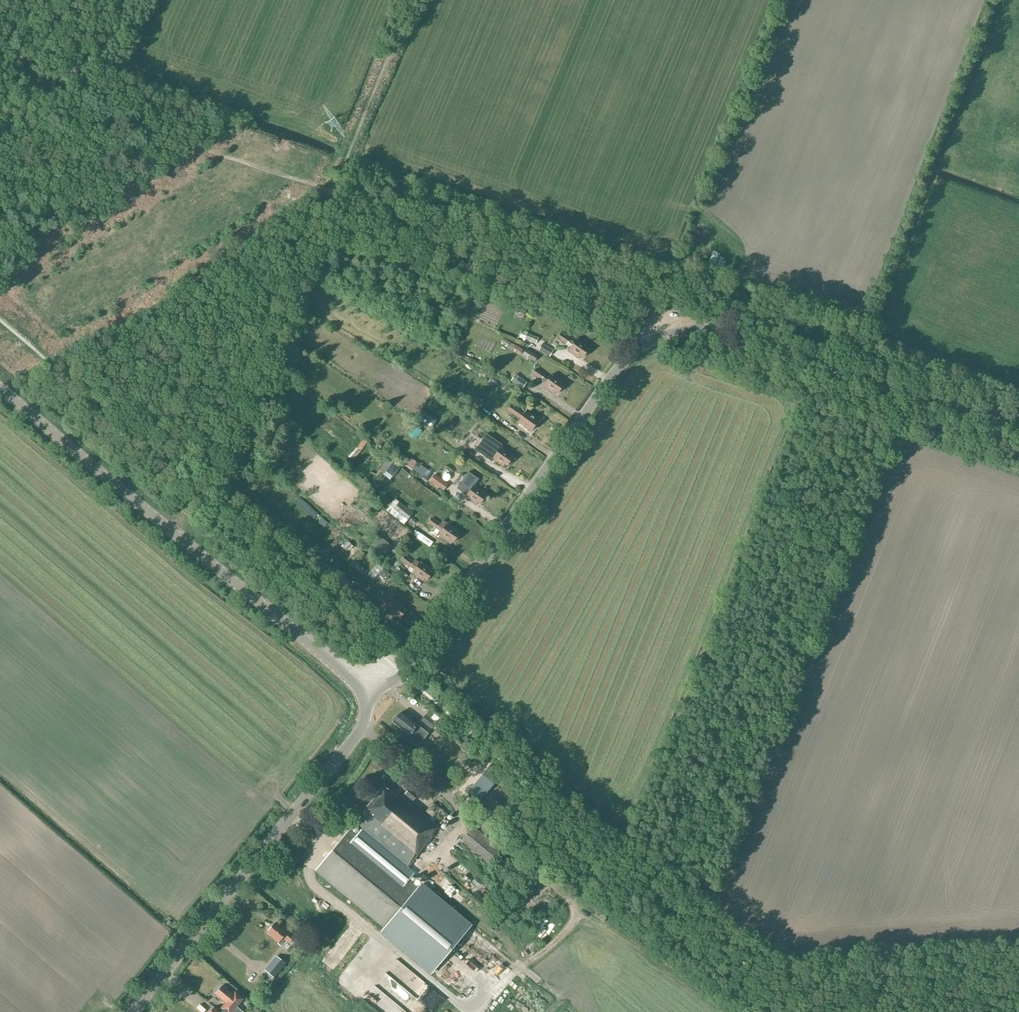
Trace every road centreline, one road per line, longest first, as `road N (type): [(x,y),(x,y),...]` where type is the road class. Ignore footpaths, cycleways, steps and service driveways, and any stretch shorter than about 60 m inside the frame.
road 1 (tertiary): [(364,693),(403,674),(611,377),(663,336),(713,331),(927,403),(971,414),(1018,412)]
road 2 (tertiary): [(364,693),(0,394)]
road 3 (tertiary): [(135,1011),(361,728),(364,693)]

